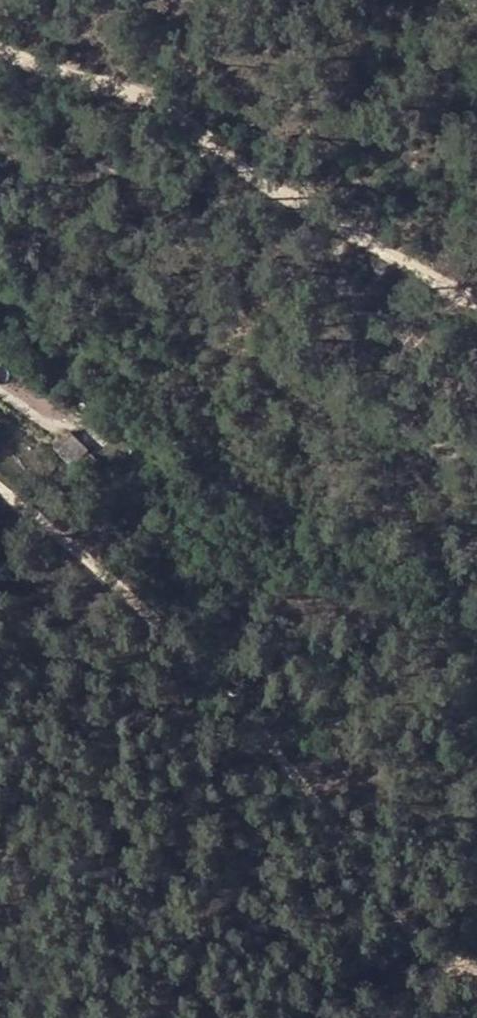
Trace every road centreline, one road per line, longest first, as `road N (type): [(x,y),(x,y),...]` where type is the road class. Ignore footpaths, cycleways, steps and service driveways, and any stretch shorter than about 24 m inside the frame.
road 1 (track): [(0,511),(133,612),(258,728),(312,791),(365,896),(414,950),(476,986)]
road 2 (track): [(0,27),(196,105),(390,201),(476,268)]

